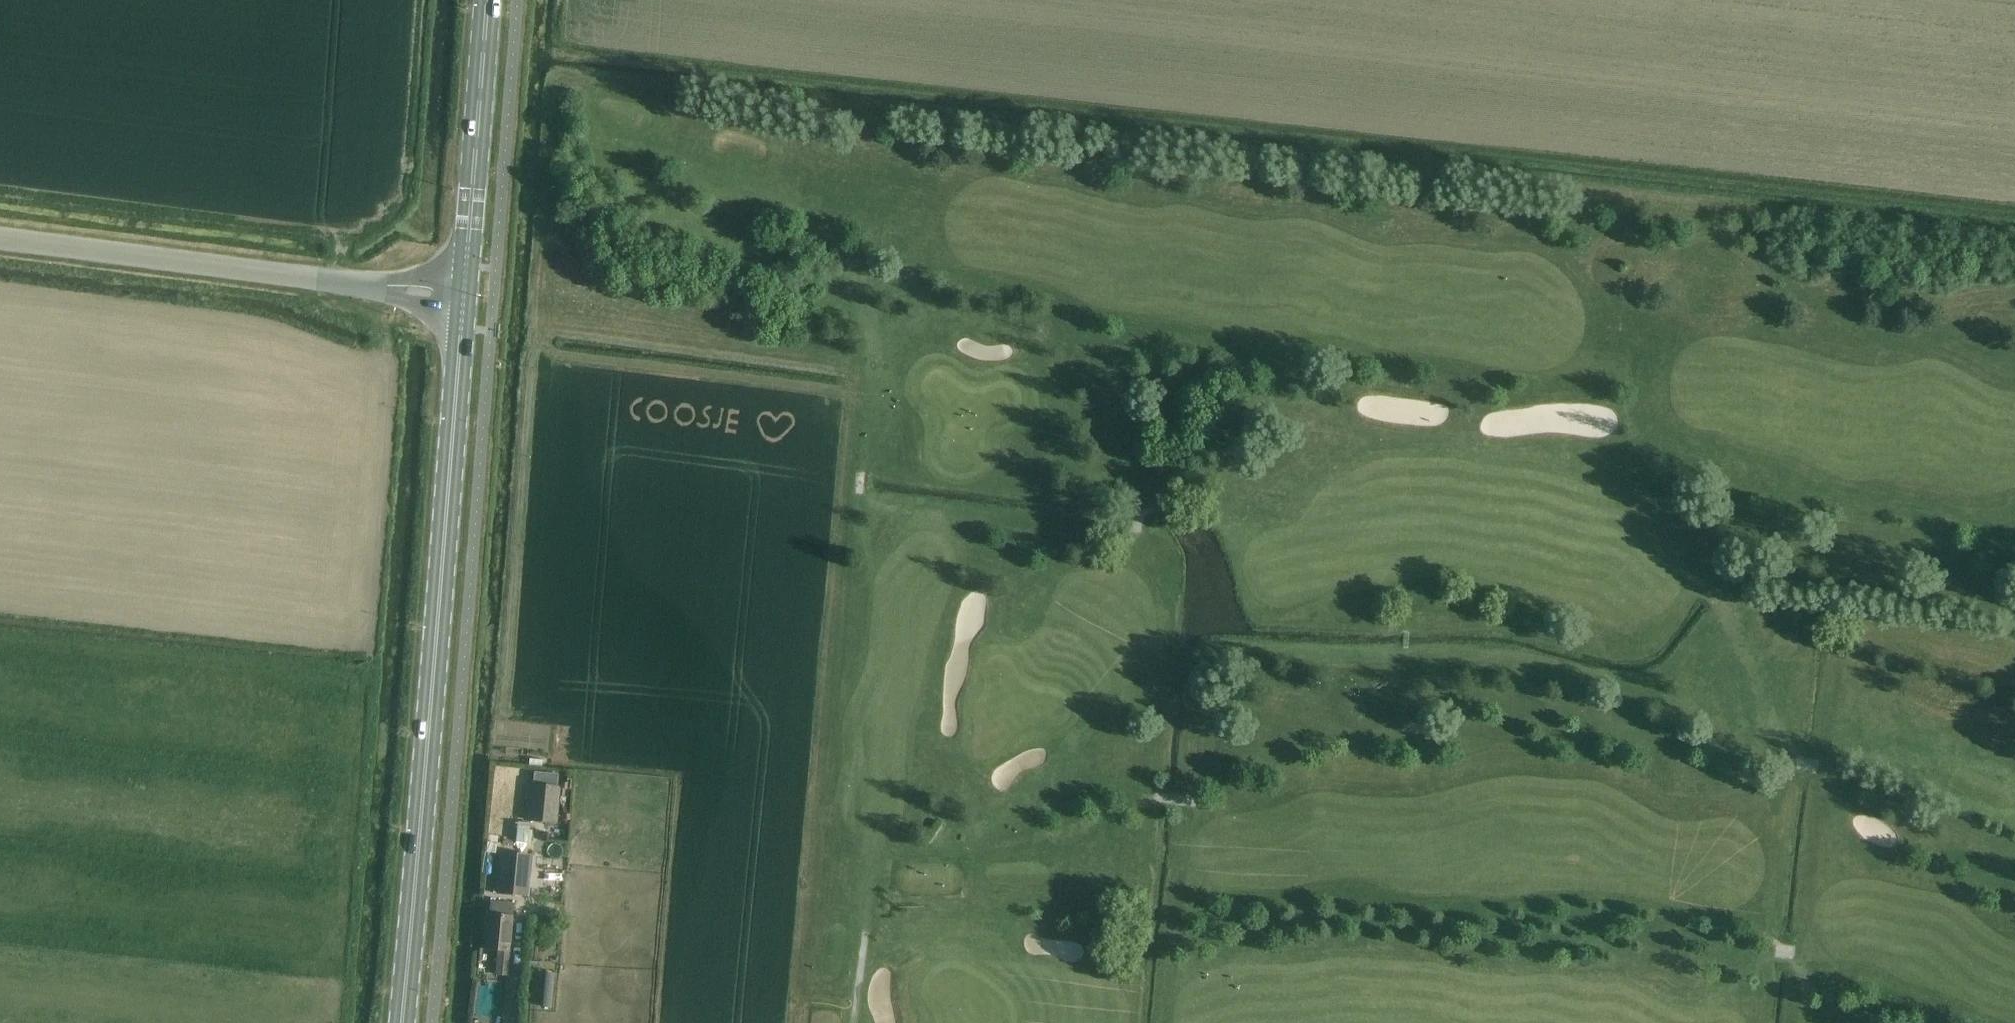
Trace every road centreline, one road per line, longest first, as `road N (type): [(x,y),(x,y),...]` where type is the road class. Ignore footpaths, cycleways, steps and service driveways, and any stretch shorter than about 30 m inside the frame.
road 1 (secondary): [(402,1022),(464,298)]
road 2 (unclassified): [(0,239),(464,298)]
road 3 (secondary): [(464,298),(489,0)]

